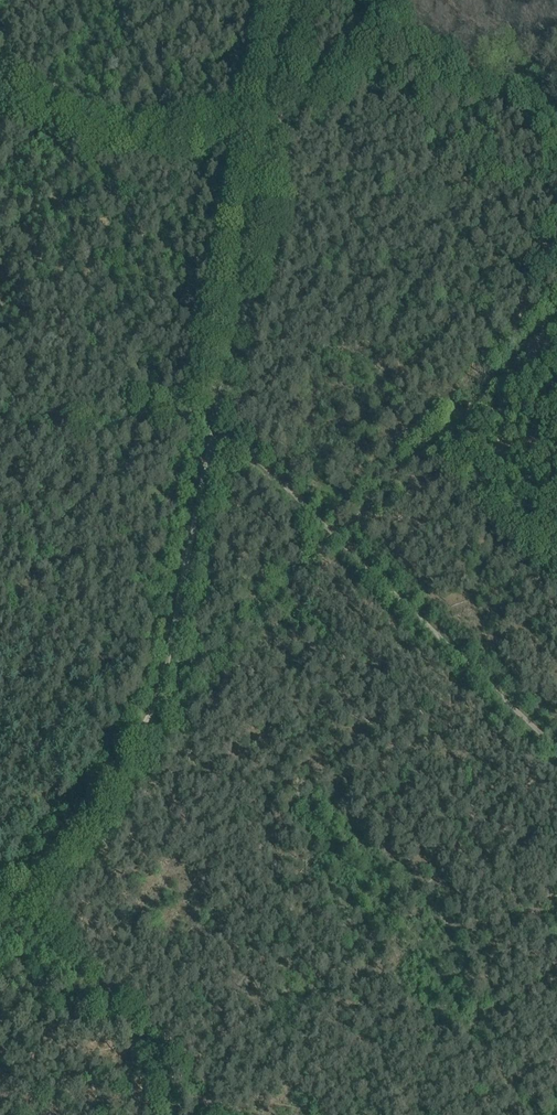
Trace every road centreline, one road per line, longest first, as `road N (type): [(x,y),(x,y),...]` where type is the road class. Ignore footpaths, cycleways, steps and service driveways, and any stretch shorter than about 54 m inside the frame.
road 1 (track): [(11,910),(142,732),(164,682),(296,0)]
road 2 (track): [(222,432),(556,745)]
road 3 (track): [(556,322),(267,604)]
road 4 (track): [(477,837),(201,1104)]
road 5 (track): [(225,414),(0,420)]
road 6 (track): [(414,0),(531,91),(556,139)]

